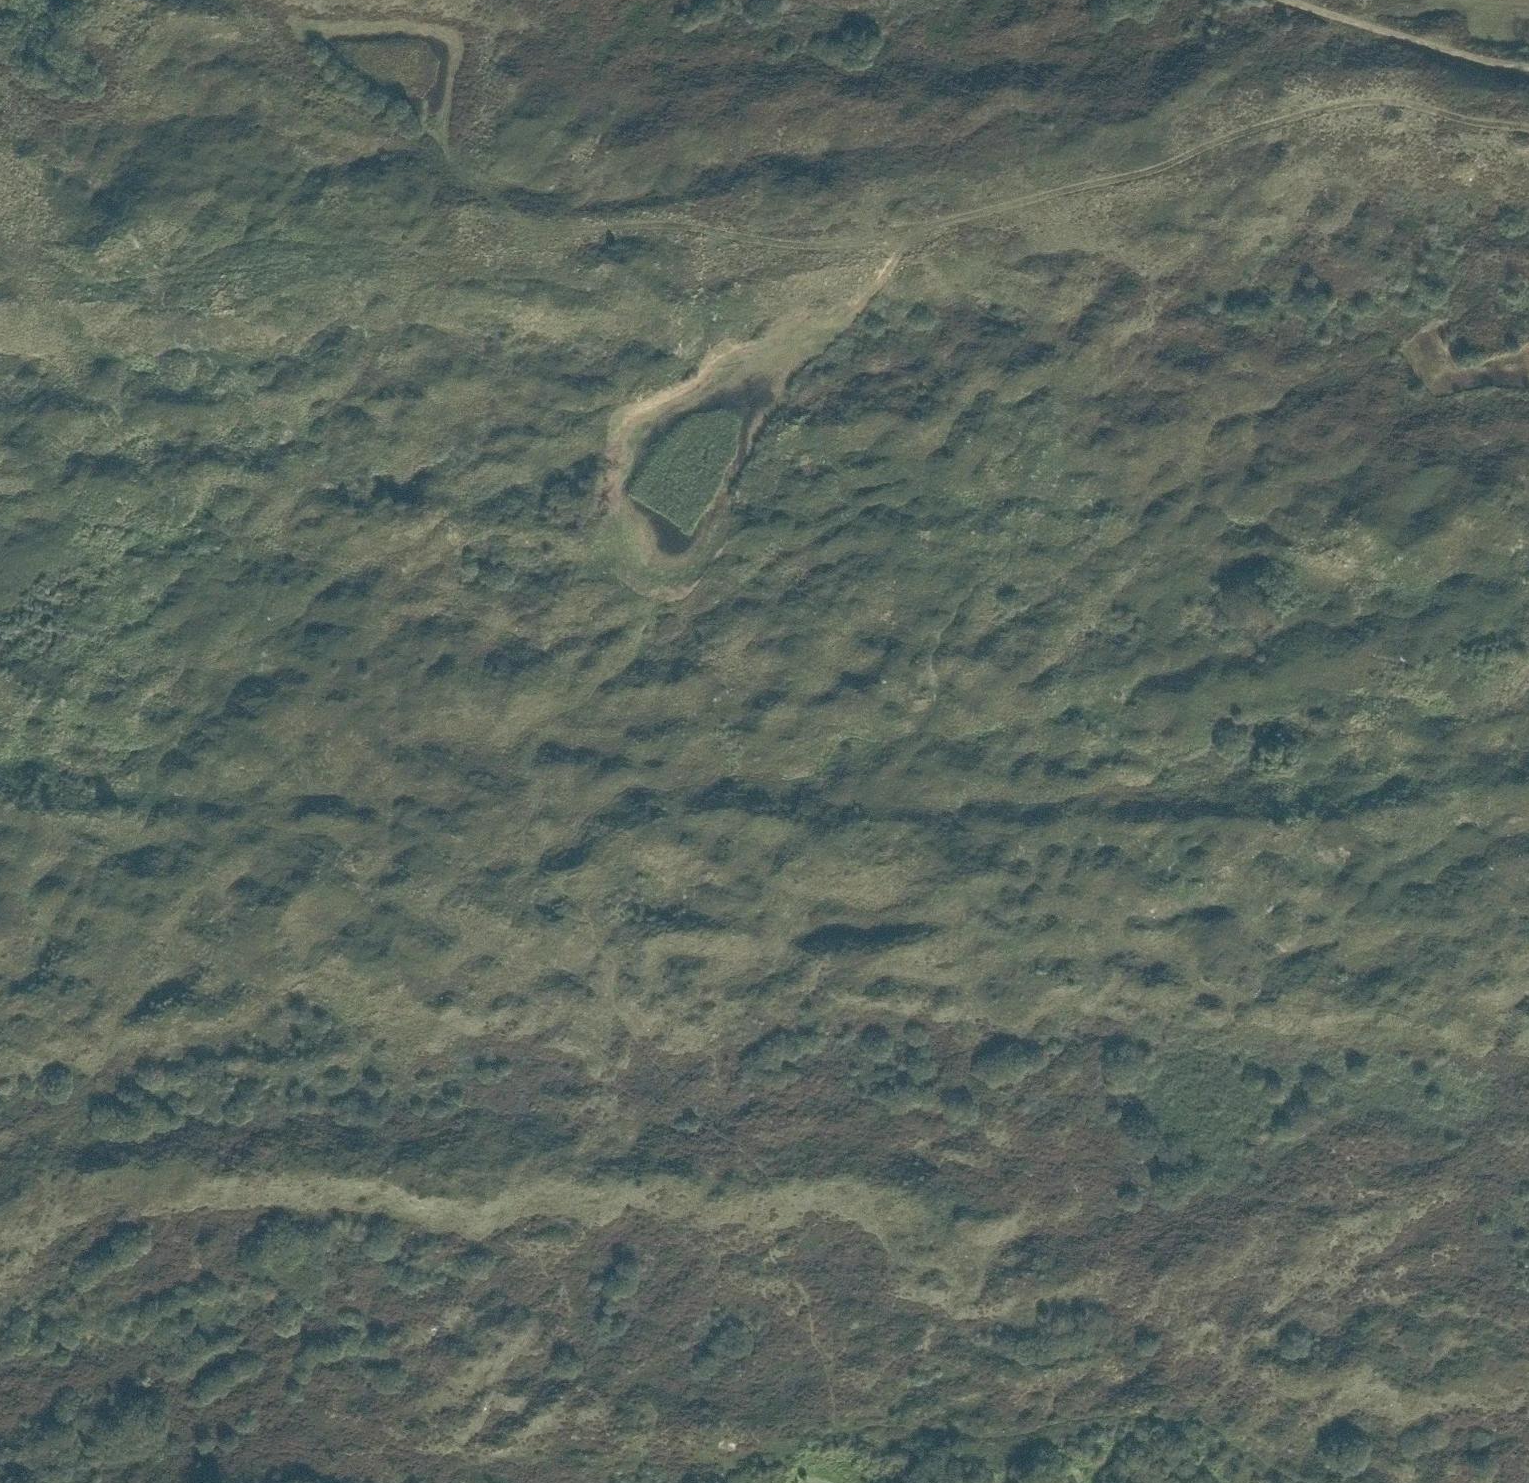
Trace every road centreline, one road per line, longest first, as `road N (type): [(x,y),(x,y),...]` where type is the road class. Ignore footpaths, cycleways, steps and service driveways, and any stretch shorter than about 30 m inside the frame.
road 1 (track): [(1282,0),(1419,49),(1528,67)]

